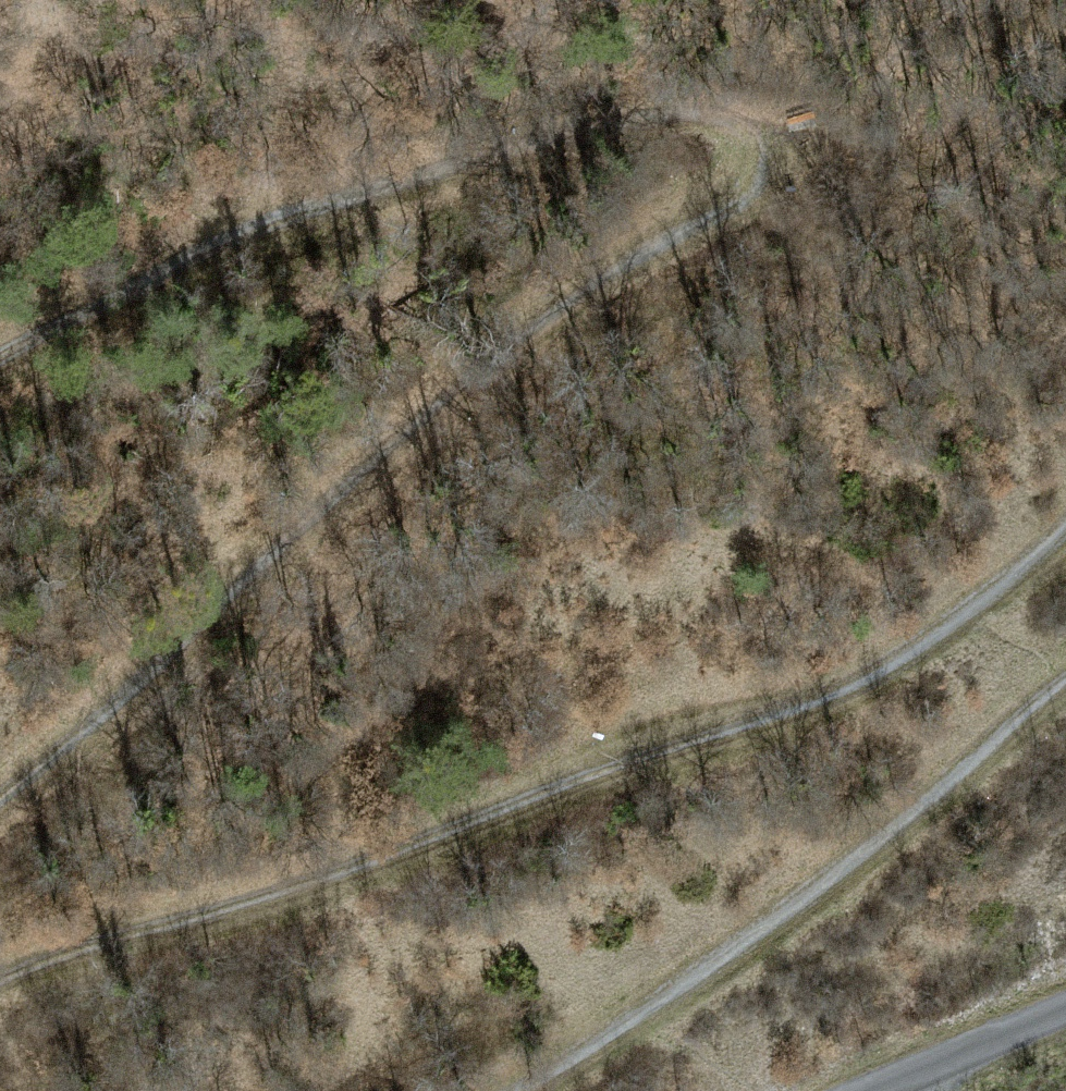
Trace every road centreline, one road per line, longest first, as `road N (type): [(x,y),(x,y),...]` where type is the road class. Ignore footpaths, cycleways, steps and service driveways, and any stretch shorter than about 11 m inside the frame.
road 1 (track): [(1065,527),(841,686),(176,936),(0,979)]
road 2 (track): [(0,789),(725,191)]
road 3 (track): [(0,353),(183,253),(626,111),(690,114),(711,131),(728,157),(725,191)]
road 4 (track): [(513,1090),(728,948),(1065,686)]
road 5 (unclassified): [(872,1090),(1065,1021)]

